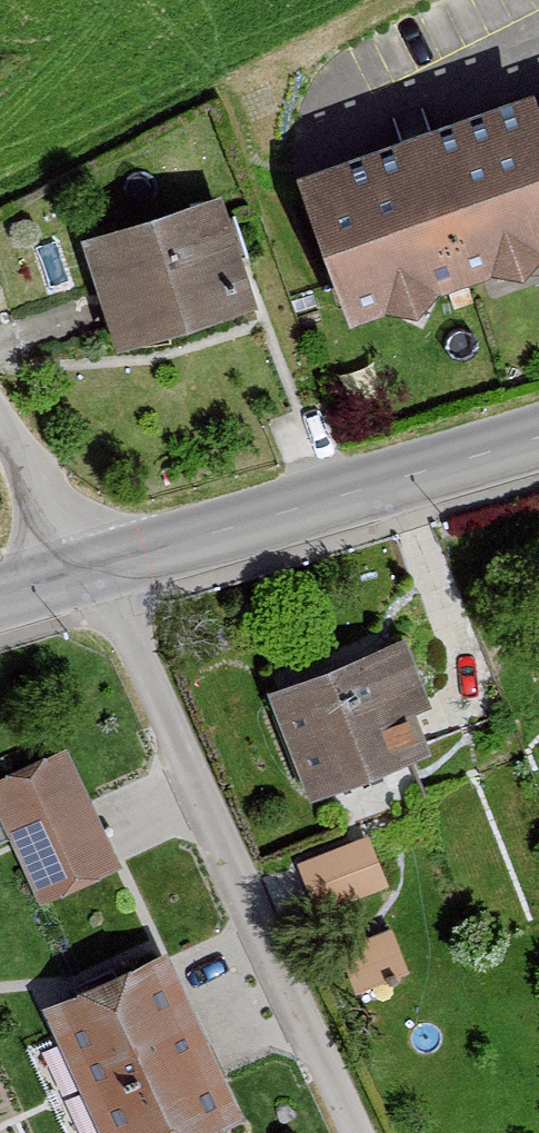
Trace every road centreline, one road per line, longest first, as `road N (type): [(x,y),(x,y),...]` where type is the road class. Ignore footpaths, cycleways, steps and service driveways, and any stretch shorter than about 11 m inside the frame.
road 1 (residential): [(354,1132),(99,562)]
road 2 (secondary): [(538,433),(99,562)]
road 3 (track): [(99,562),(0,422)]

